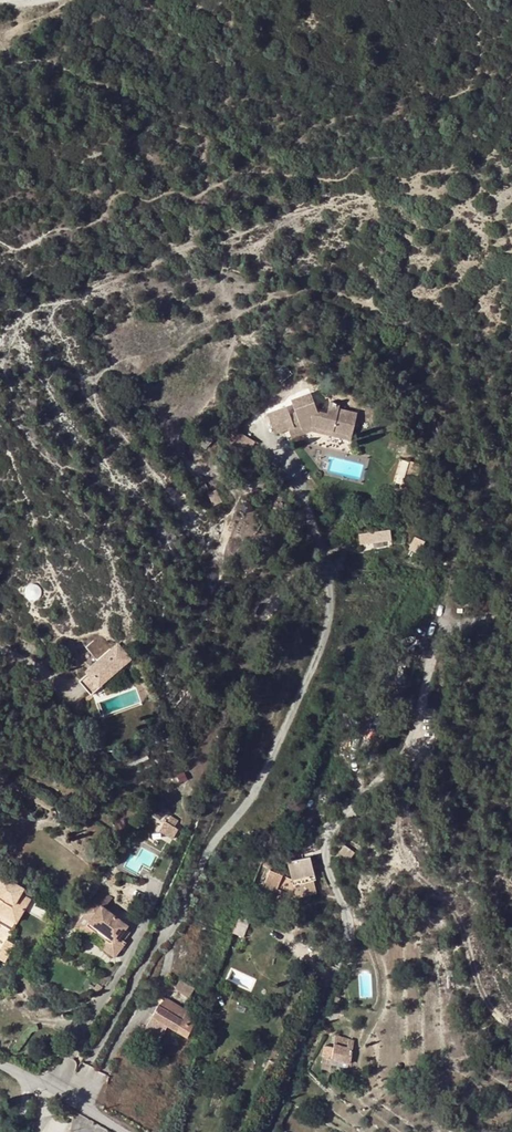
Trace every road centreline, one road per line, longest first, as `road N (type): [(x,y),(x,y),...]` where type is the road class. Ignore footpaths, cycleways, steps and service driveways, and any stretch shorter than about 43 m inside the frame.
road 1 (unclassified): [(261,1131),(347,928),(327,865),(328,833),(406,758),(443,632),(511,613)]
road 2 (unclassified): [(0,1065),(134,1131)]

